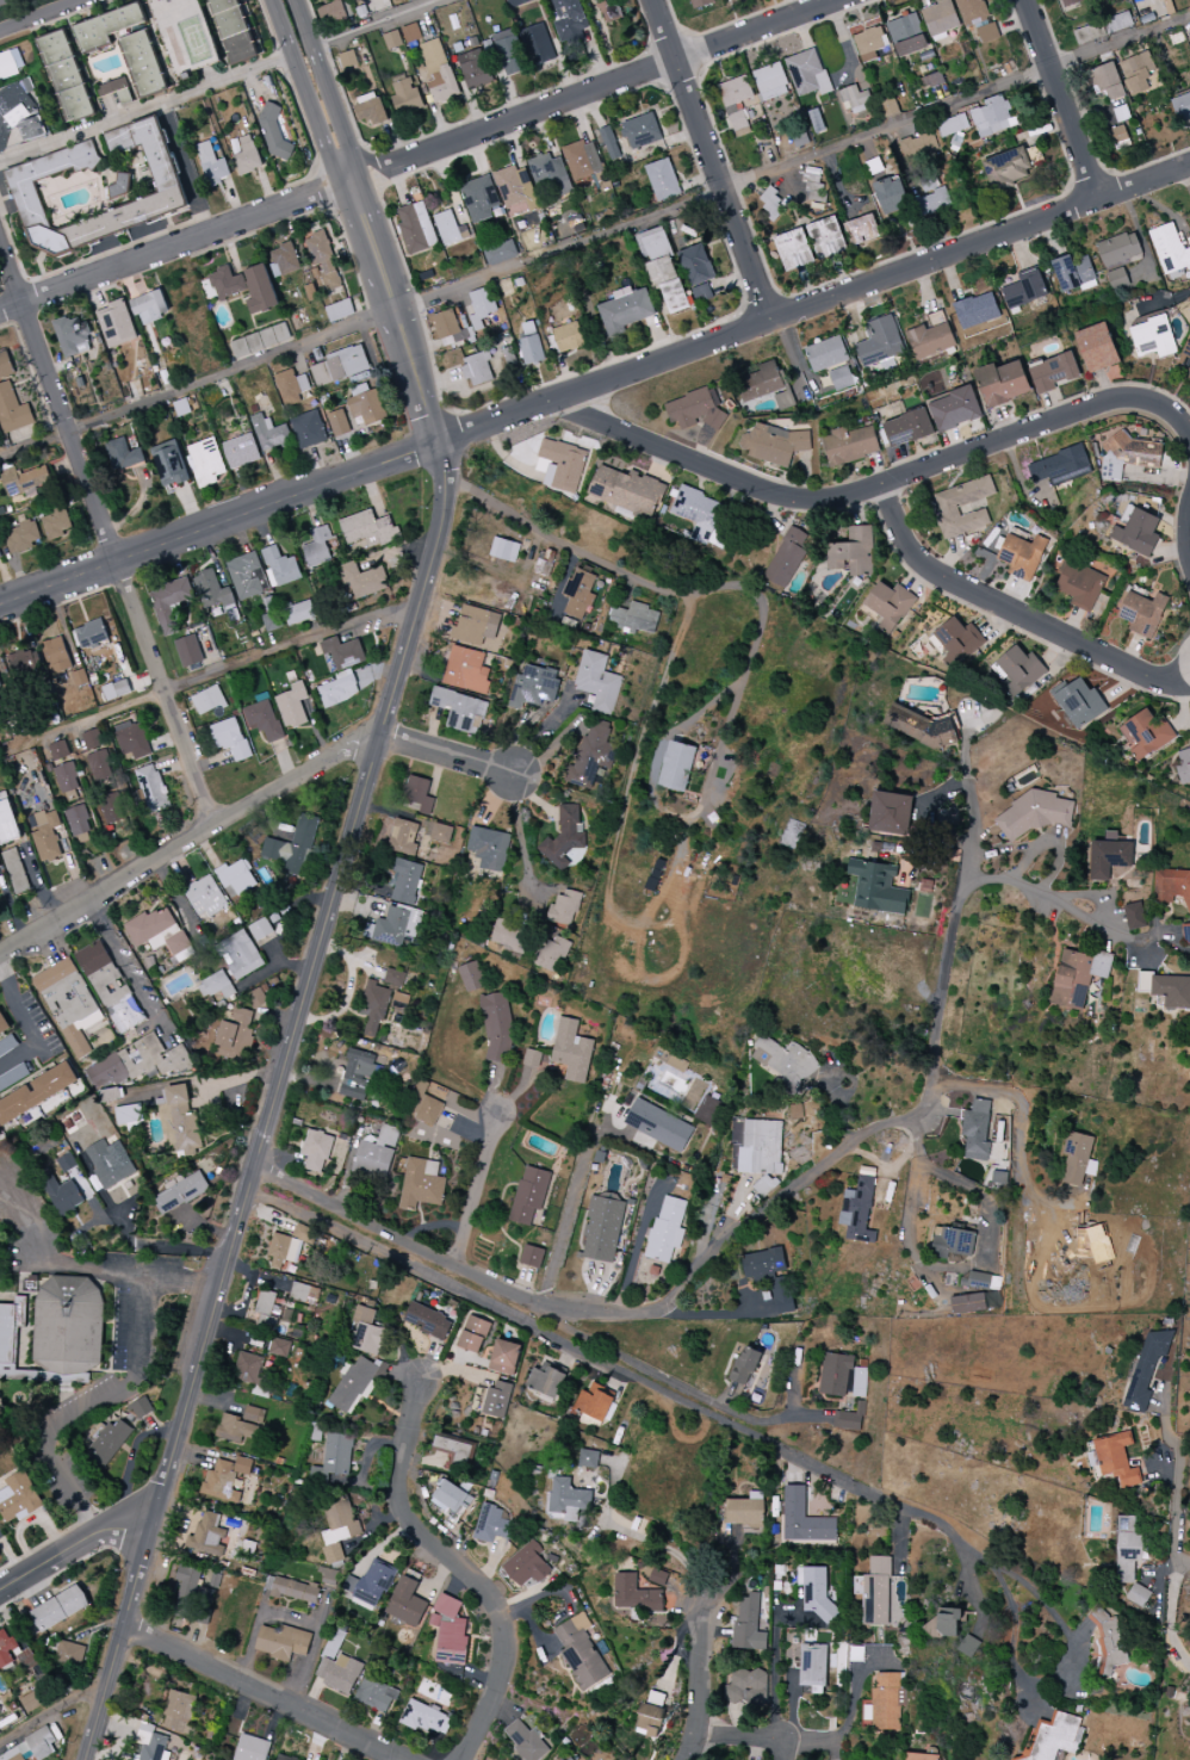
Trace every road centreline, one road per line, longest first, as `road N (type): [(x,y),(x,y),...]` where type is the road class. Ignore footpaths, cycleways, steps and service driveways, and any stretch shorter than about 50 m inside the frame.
road 1 (tertiary): [(435,441),(445,498),(436,547),(83,1759)]
road 2 (residential): [(254,1165),(543,1303),(599,1314),(651,1310),(856,1142),(916,1115),(934,1082),(954,910),(967,881),(984,873),(1009,876),(1146,948)]
road 3 (residential): [(247,1190),(941,1523),(979,1556)]
road 4 (residential): [(1189,165),(435,441)]
road 5 (residential): [(1173,681),(931,571),(904,538),(885,485),(1120,399),(1149,402),(1189,432)]
road 6 (residential): [(0,250),(215,824)]
road 7 (residential): [(0,950),(345,749),(393,739),(514,774)]
road 8 (residential): [(379,163),(837,0)]
road 9 (tertiary): [(435,441),(0,604)]
road 10 (residential): [(421,1383),(399,1487),(402,1512),(422,1541),(478,1586),(506,1643),(497,1690),(460,1759)]
road 11 (residential): [(41,738),(328,631),(419,606)]
road 12 (residential): [(0,311),(351,180)]
road 13 (residential): [(554,398),(785,498),(832,501),(885,485)]
road 14 (residential): [(653,0),(773,322)]
road 15 (residential): [(123,1624),(405,1759)]
road 16 (tertiary): [(351,180),(435,441)]
road 17 (residential): [(1026,0),(1098,198)]
road 18 (tertiary): [(272,0),(330,155),(347,168)]
road 19 (residential): [(0,1589),(89,1535),(129,1522),(150,1527)]
road 20 (residential): [(688,1759),(699,1736),(699,1606)]
road 21 (tertiary): [(349,145),(296,0)]
road 22 (residential): [(1049,68),(1189,15)]
road 23 (residential): [(455,1263),(498,1120)]
road 24 (residential): [(312,47),(444,0)]

